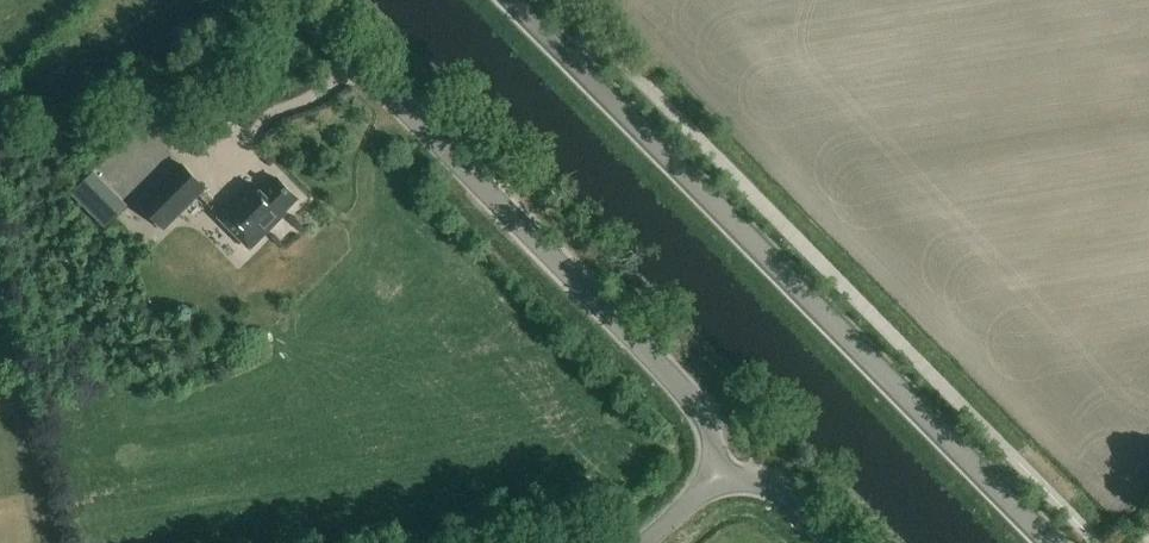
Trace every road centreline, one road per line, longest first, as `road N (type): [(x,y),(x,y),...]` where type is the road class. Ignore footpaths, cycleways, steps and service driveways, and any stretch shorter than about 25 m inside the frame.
road 1 (secondary): [(1048,542),(509,0)]
road 2 (unclassified): [(714,476),(709,416),(295,0)]
road 3 (unclassified): [(831,542),(778,492),(714,476)]

